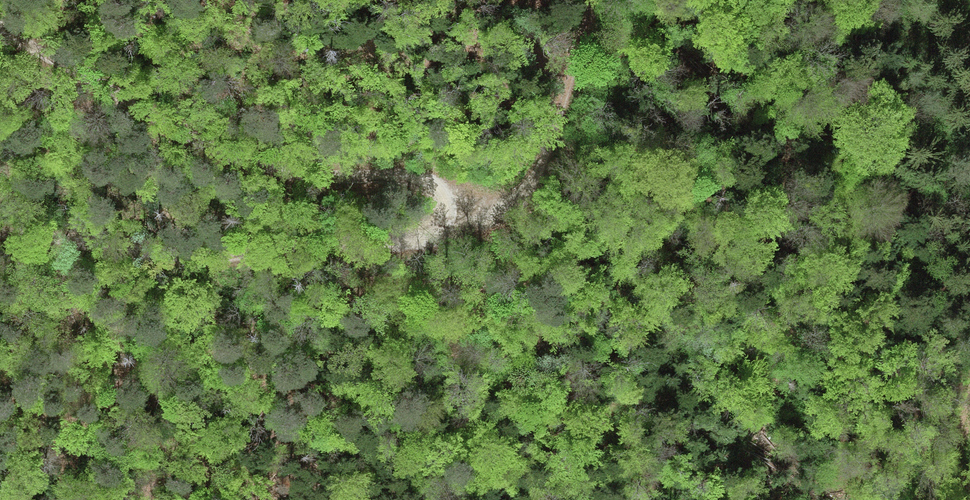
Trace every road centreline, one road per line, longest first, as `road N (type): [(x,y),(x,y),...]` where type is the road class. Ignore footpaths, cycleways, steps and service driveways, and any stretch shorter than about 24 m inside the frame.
road 1 (track): [(592,0),(540,174),(494,221),(388,245),(231,258),(0,236)]
road 2 (track): [(0,23),(218,151),(299,170),(410,178),(470,201),(494,221)]

